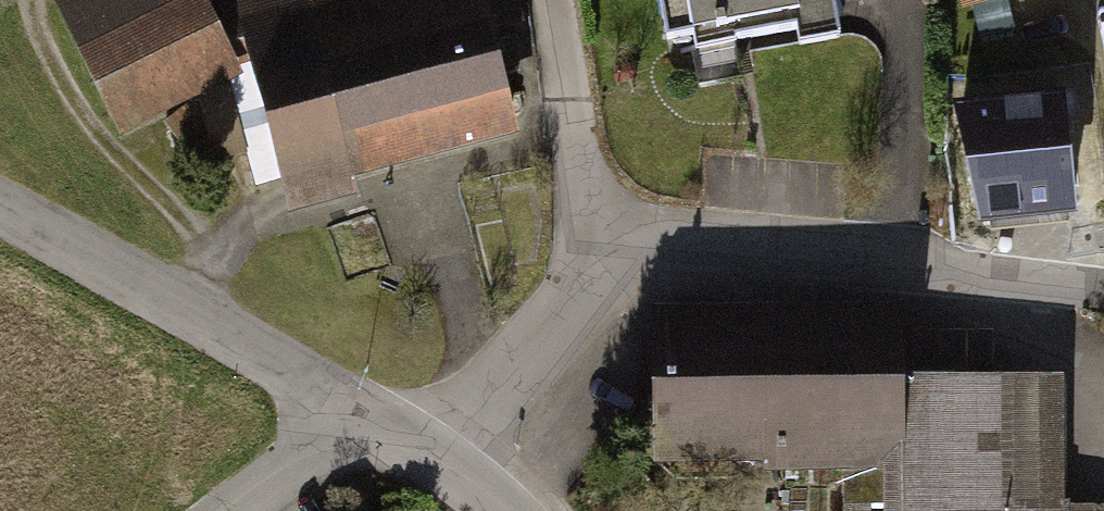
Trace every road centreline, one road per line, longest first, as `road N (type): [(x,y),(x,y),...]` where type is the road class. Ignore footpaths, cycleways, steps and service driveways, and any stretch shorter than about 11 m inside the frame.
road 1 (residential): [(1103,291),(790,249),(675,255),(613,271)]
road 2 (unclassified): [(0,219),(298,373),(376,427)]
road 3 (residential): [(613,271),(465,401),(376,427)]
road 4 (unclassified): [(613,271),(583,188),(552,0)]
road 5 (residential): [(376,427),(321,454),(243,510)]
road 6 (unclassified): [(376,427),(500,510)]

